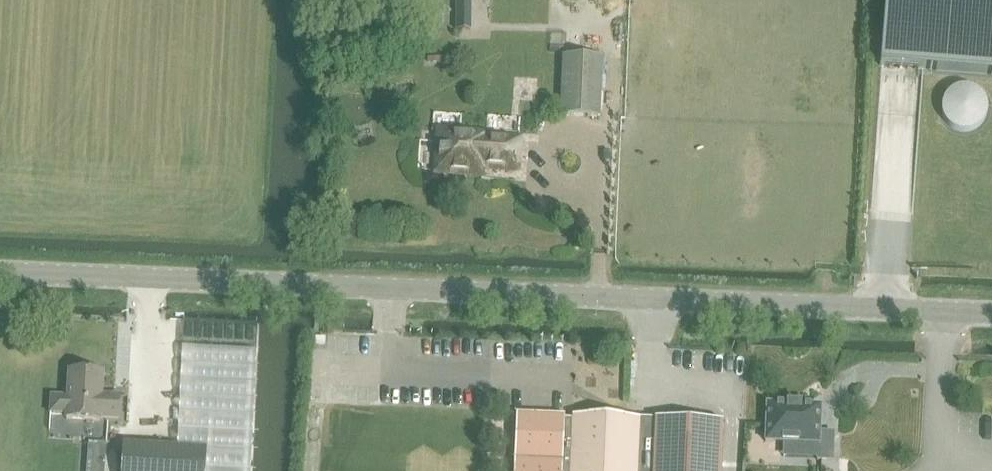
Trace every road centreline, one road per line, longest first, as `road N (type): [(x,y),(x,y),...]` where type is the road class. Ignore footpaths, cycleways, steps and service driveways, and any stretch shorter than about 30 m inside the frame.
road 1 (tertiary): [(0,273),(991,319)]

